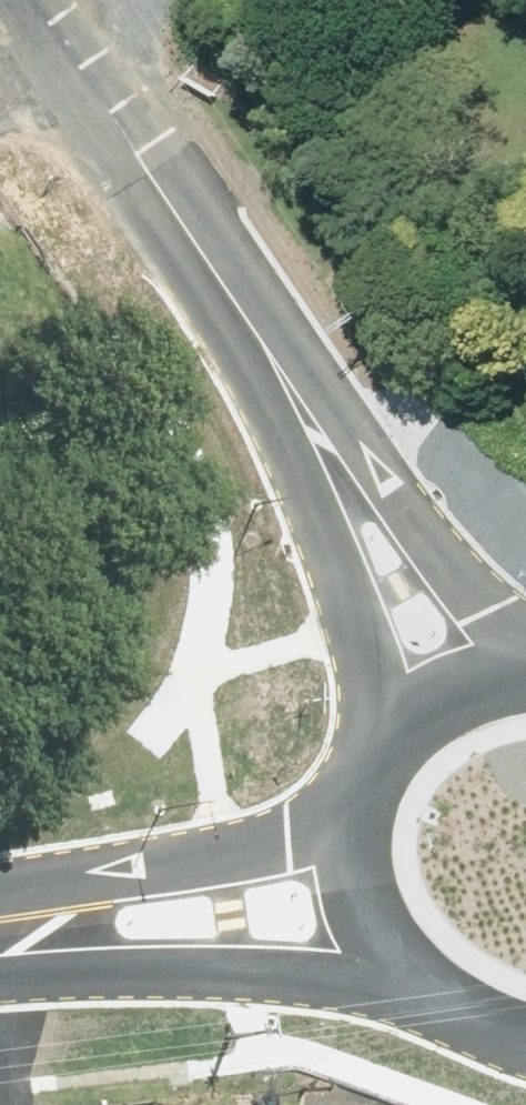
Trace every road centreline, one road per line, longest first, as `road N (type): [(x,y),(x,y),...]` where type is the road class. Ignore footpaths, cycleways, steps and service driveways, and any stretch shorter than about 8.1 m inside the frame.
road 1 (unclassified): [(374,776),(371,630),(348,552),(241,312)]
road 2 (secondary): [(432,989),(0,959)]
road 3 (unclassified): [(241,312),(493,605),(525,631)]
road 4 (unclassified): [(241,312),(33,0)]
road 5 (secondary): [(0,924),(243,857),(356,813)]
road 6 (secondary): [(432,989),(385,952),(347,890),(356,813)]
road 7 (secondary): [(374,776),(411,716),(481,677),(525,666)]

